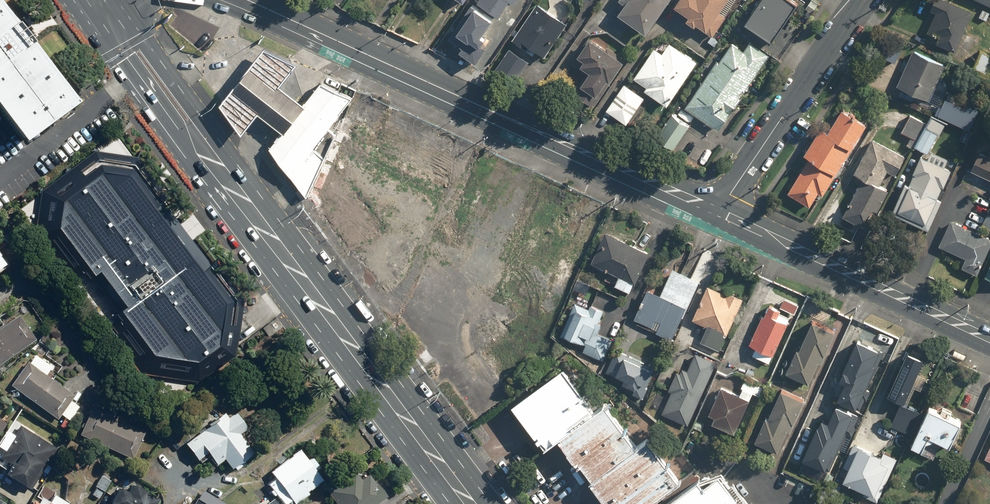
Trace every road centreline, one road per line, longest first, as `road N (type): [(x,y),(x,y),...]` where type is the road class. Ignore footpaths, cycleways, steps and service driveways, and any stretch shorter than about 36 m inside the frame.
road 1 (secondary): [(247,0),(715,211)]
road 2 (primary): [(207,147),(470,503)]
road 3 (secondary): [(715,211),(989,337)]
road 4 (residential): [(859,0),(715,211)]
road 5 (primary): [(207,147),(168,123),(83,3)]
road 6 (primary): [(121,0),(196,107),(207,147)]

